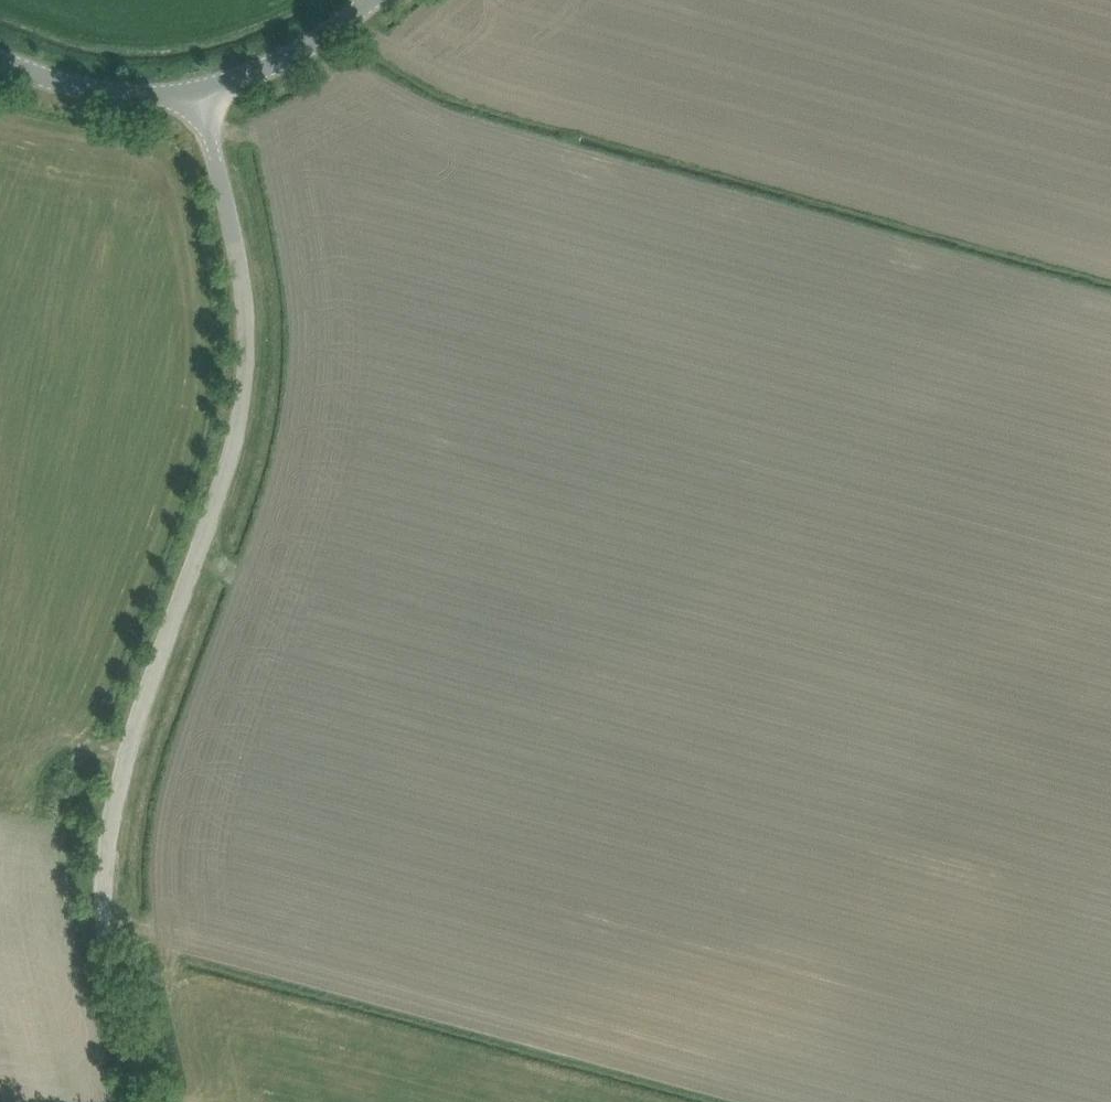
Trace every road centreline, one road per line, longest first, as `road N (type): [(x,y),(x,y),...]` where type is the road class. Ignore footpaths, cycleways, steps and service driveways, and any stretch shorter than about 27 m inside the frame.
road 1 (unclassified): [(145,1101),(109,951),(107,850),(143,706),(234,445),(246,368),(239,259),(200,88)]
road 2 (unclassified): [(200,88),(105,91),(0,59)]
road 3 (unclassified): [(200,88),(291,55),(370,0)]

